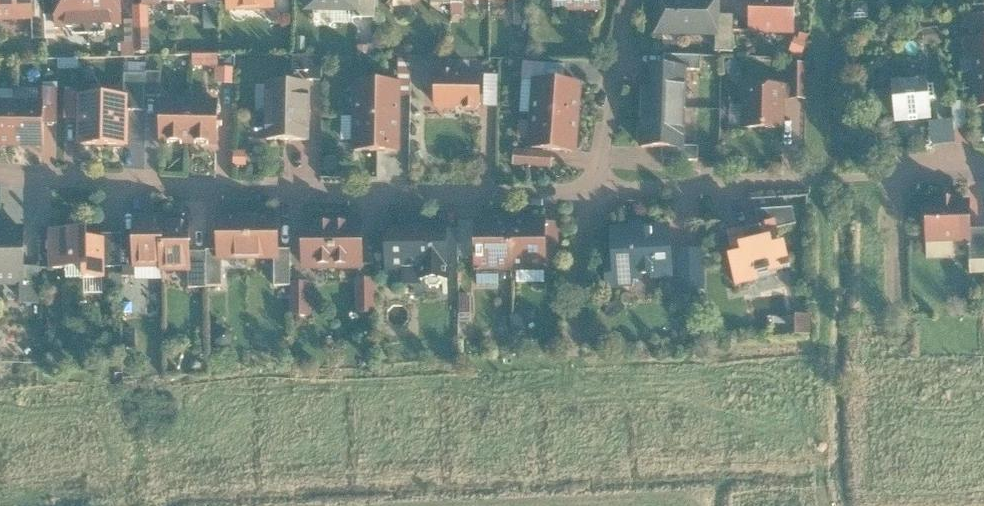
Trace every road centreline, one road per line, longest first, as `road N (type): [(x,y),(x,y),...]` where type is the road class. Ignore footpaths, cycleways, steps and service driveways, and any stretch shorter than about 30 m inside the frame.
road 1 (residential): [(592,196),(304,194),(0,176)]
road 2 (residential): [(899,319),(895,177),(983,165)]
road 3 (residential): [(632,0),(592,196)]
road 4 (residential): [(788,182),(592,196)]
road 5 (residential): [(592,196),(573,355)]

